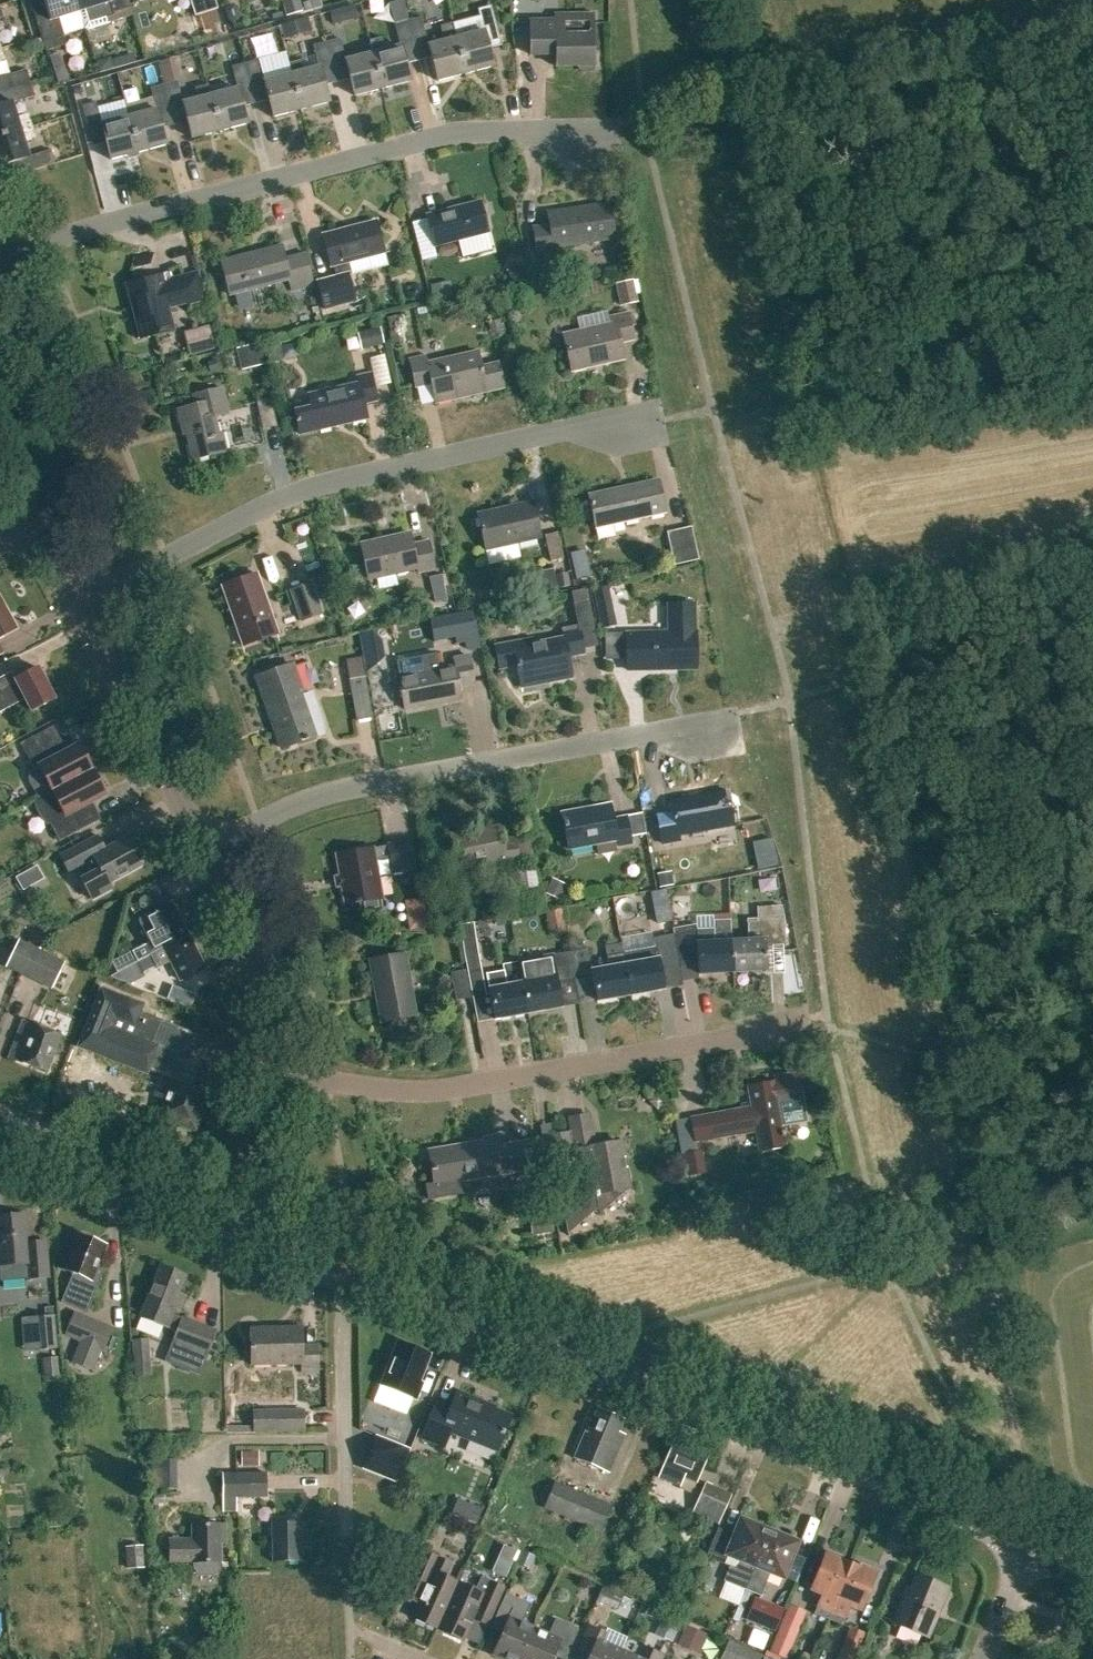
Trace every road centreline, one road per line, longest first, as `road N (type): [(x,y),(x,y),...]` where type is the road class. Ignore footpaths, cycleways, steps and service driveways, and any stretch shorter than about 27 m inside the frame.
road 1 (tertiary): [(1026,1539),(353,1271)]
road 2 (residential): [(0,255),(449,133),(607,129)]
road 3 (residential): [(80,606),(299,488),(567,428),(649,419)]
road 4 (residential): [(203,848),(329,792),(715,722)]
road 5 (residential): [(271,1072),(416,1093),(787,1028)]
road 6 (unclassified): [(203,848),(80,606)]
road 7 (residential): [(343,1538),(342,1296),(353,1271)]
road 8 (unclassified): [(271,1072),(277,995),(203,848)]
road 9 (tertiary): [(213,1209),(0,1125)]
road 10 (tertiary): [(353,1271),(213,1209)]
road 11 (unclassified): [(213,1209),(271,1072)]
road 12 (residential): [(982,1658),(1026,1539)]

